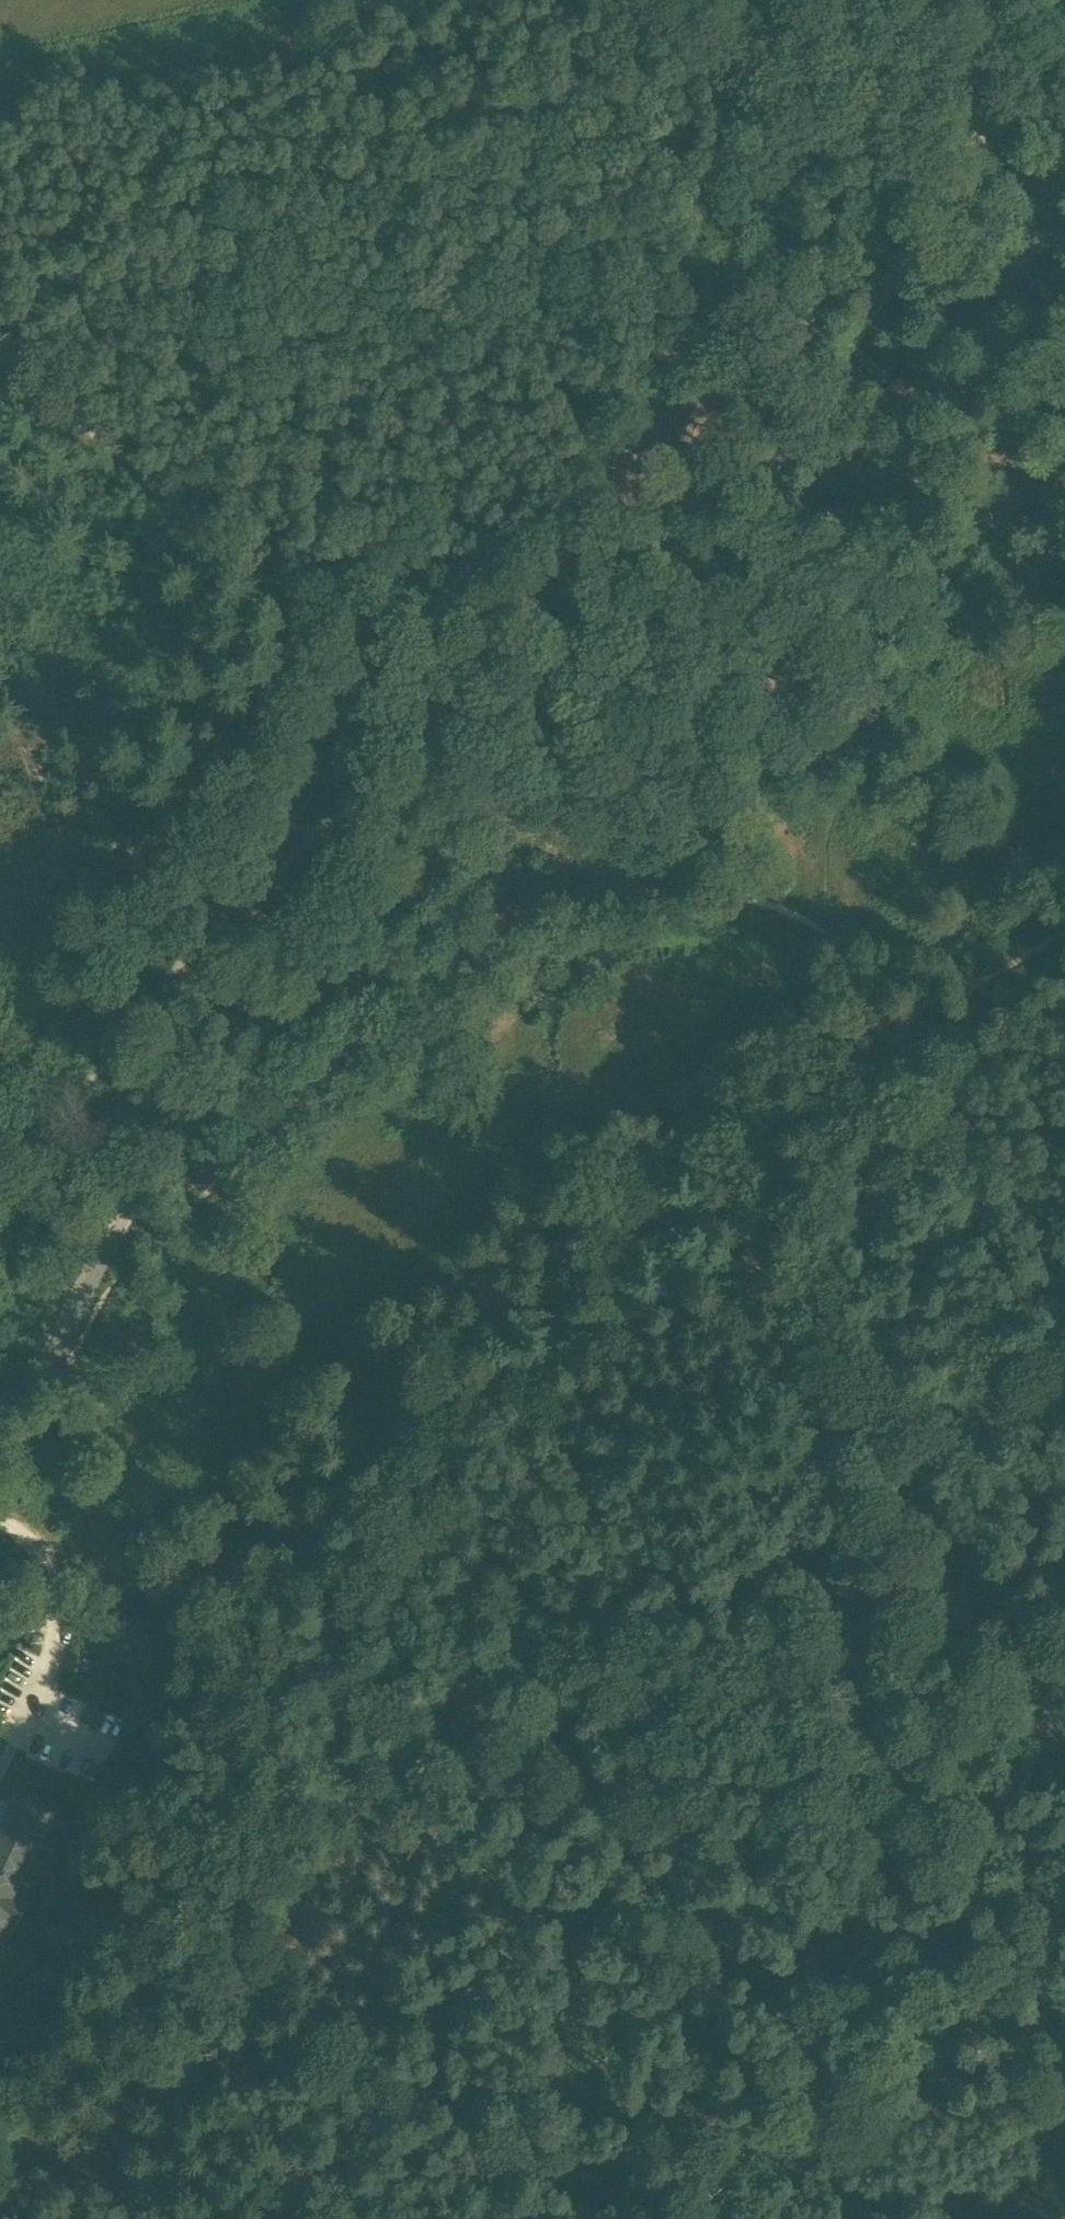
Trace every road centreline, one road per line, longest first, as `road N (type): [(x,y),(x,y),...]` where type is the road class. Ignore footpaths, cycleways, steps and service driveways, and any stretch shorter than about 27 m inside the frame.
road 1 (unclassified): [(0,1428),(68,1332),(123,1215),(171,1143),(431,834),(580,687),(805,492),(1064,220)]
road 2 (track): [(938,1852),(271,1506),(331,1415),(472,1267),(542,1208),(643,1151)]
road 3 (track): [(973,127),(883,101),(856,103),(836,116),(786,122),(643,165),(582,169),(521,202),(451,209),(370,250),(250,239),(126,290),(51,341),(0,345)]
road 4 (track): [(827,470),(871,843),(853,900),(819,943)]
road 5 (track): [(637,2218),(748,2105),(938,1852)]
road 6 (track): [(0,1767),(40,1673),(53,1604),(43,1560),(0,1519)]
road 7 (track): [(643,1151),(824,1040)]

